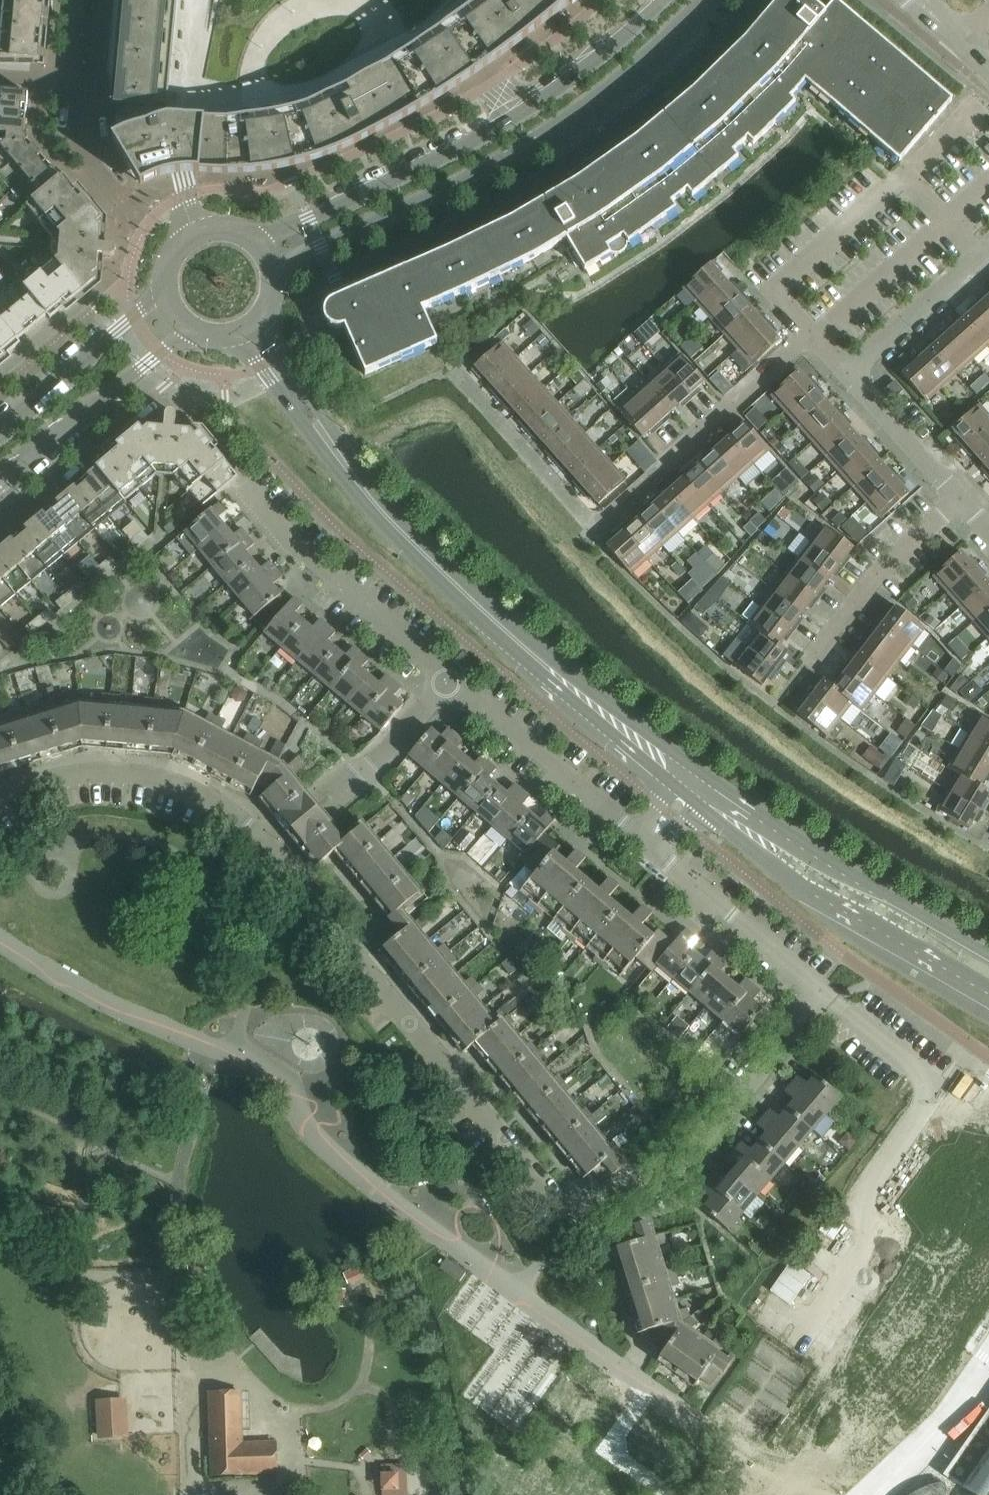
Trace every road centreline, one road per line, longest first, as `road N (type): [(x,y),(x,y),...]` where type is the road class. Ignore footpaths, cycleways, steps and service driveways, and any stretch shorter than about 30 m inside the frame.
road 1 (unclassified): [(272,267),(543,140),(672,40),(708,0)]
road 2 (unclassified): [(693,792),(412,546),(326,439)]
road 3 (residential): [(265,851),(581,1228)]
road 4 (unclassified): [(663,0),(506,123),(255,242)]
road 5 (residential): [(811,1329),(875,1229),(858,1210),(936,1087),(823,993)]
road 6 (unclassified): [(693,792),(787,880),(988,995)]
road 7 (residential): [(581,1228),(631,1188),(661,1178),(823,993)]
road 8 (unclassified): [(988,954),(693,792)]
road 9 (residential): [(0,803),(75,776),(148,778),(194,792),(246,825),(265,851)]
road 10 (residential): [(449,684),(242,486)]
road 11 (residential): [(671,463),(809,335),(855,385)]
road 12 (residential): [(646,844),(449,684)]
road 13 (residential): [(0,484),(189,330)]
road 14 (residential): [(823,993),(646,844)]
road 15 (residential): [(165,288),(0,431)]
road 16 (residential): [(812,659),(881,569),(956,497)]
road 17 (residential): [(314,807),(449,684)]
road 18 (residential): [(855,385),(988,261)]
road 19 (residential): [(956,497),(855,385)]
road 20 (unclassified): [(237,336),(308,427),(326,439)]
road 21 (unclassified): [(326,439),(321,414),(261,321)]
road 22 (unclassified): [(255,242),(225,229),(193,236),(171,258),(165,288)]

